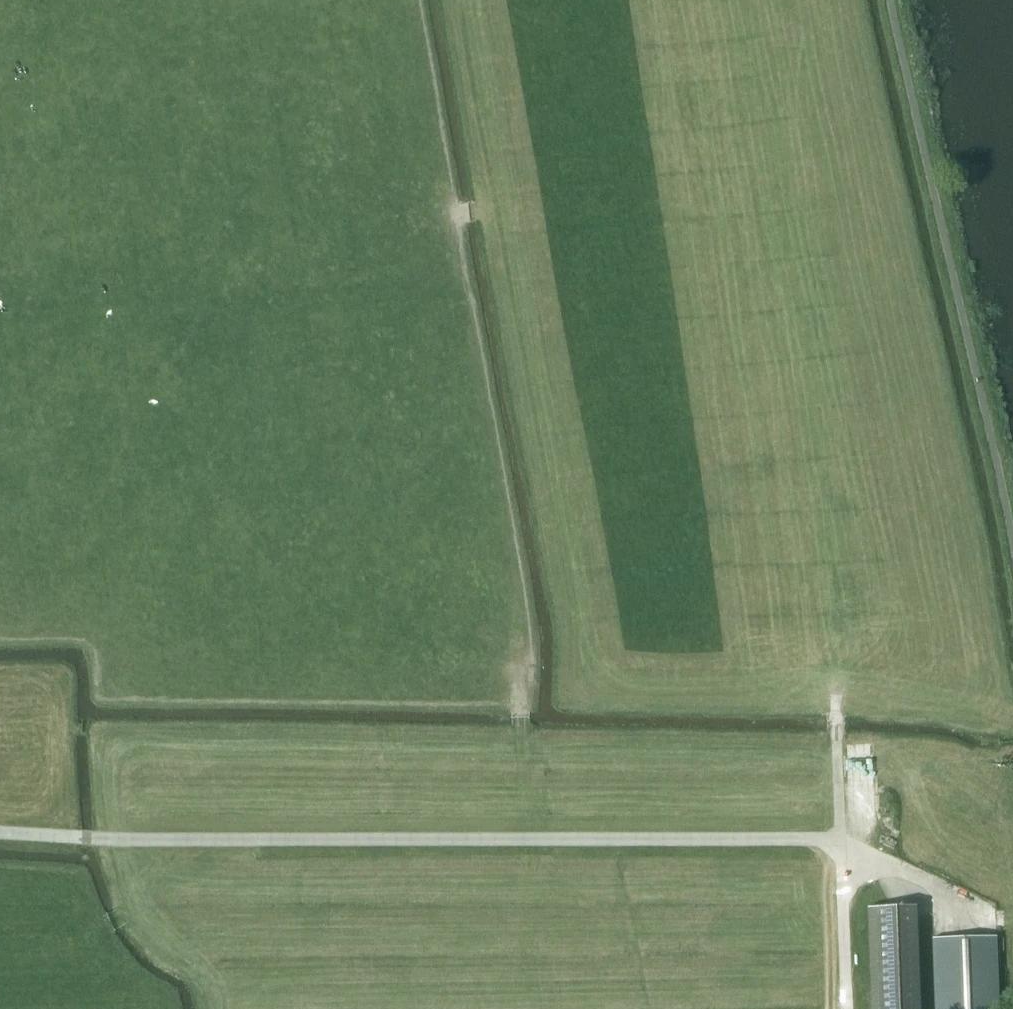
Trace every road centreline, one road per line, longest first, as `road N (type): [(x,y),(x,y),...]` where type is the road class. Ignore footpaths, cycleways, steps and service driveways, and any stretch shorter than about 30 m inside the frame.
road 1 (track): [(836,698),(839,839)]

